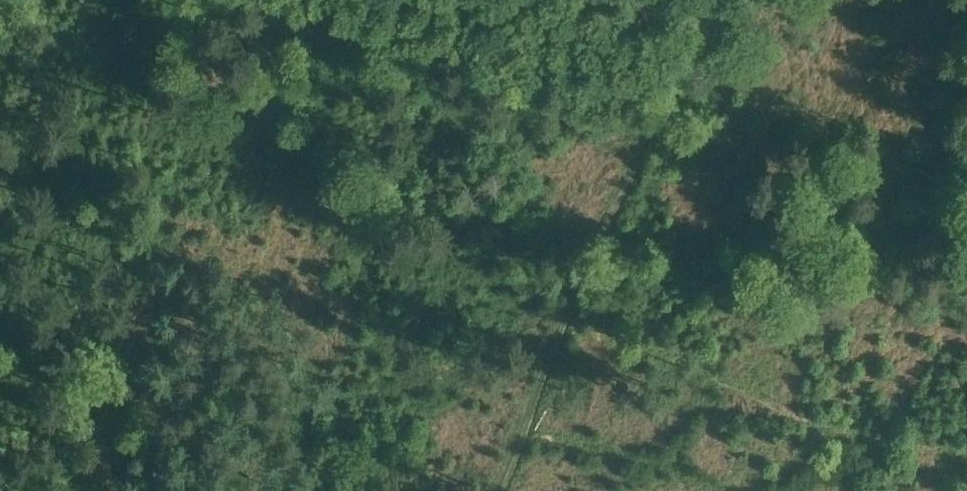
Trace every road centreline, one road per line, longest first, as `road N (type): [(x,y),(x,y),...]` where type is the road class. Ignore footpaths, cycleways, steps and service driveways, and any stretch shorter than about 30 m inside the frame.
road 1 (track): [(478,490),(568,241),(712,0)]

